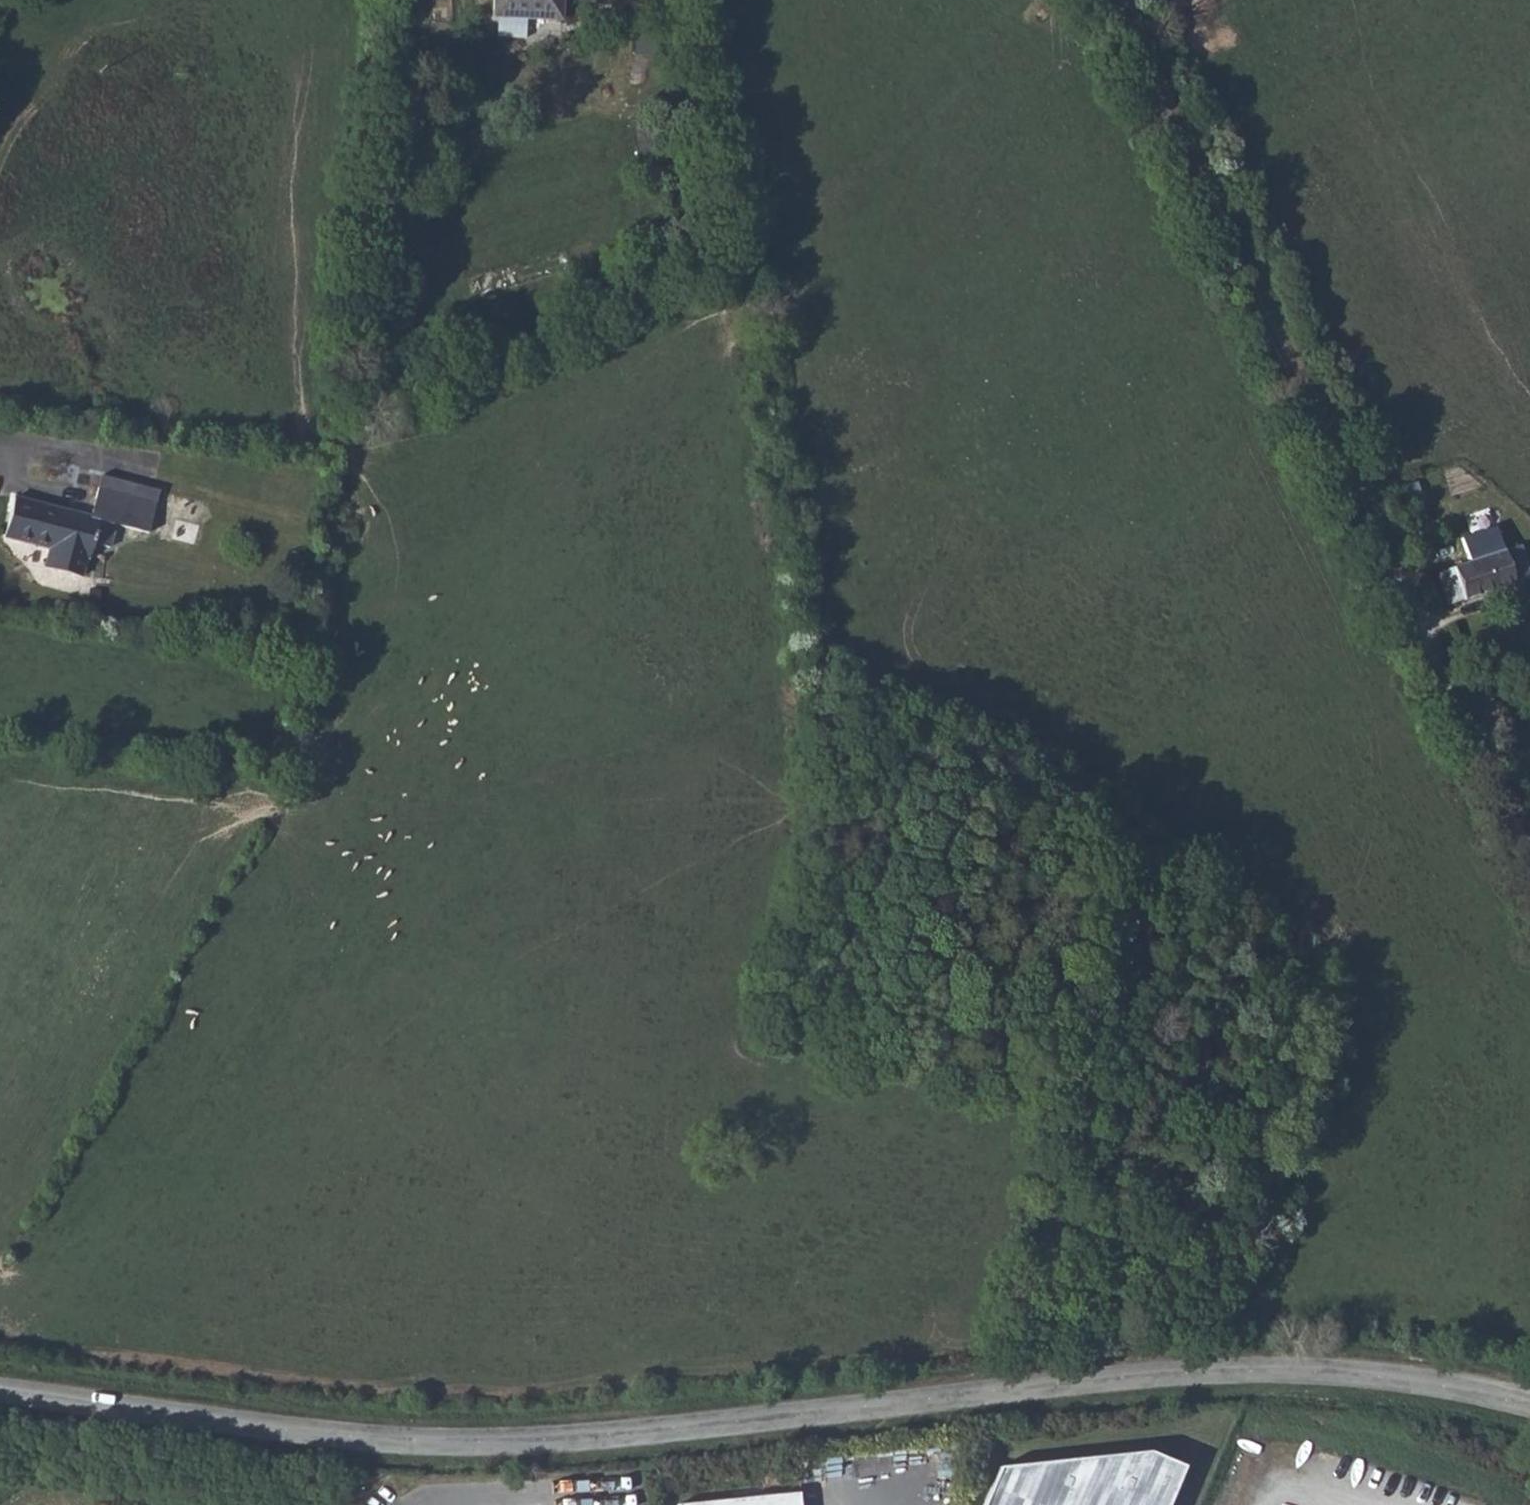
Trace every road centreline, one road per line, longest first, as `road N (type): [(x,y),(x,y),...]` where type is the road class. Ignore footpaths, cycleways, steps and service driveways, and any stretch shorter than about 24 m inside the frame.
road 1 (unclassified): [(0,1388),(258,1425),(499,1443),(1237,1369),(1407,1378),(1529,1403)]
road 2 (track): [(1115,0),(1529,849)]

